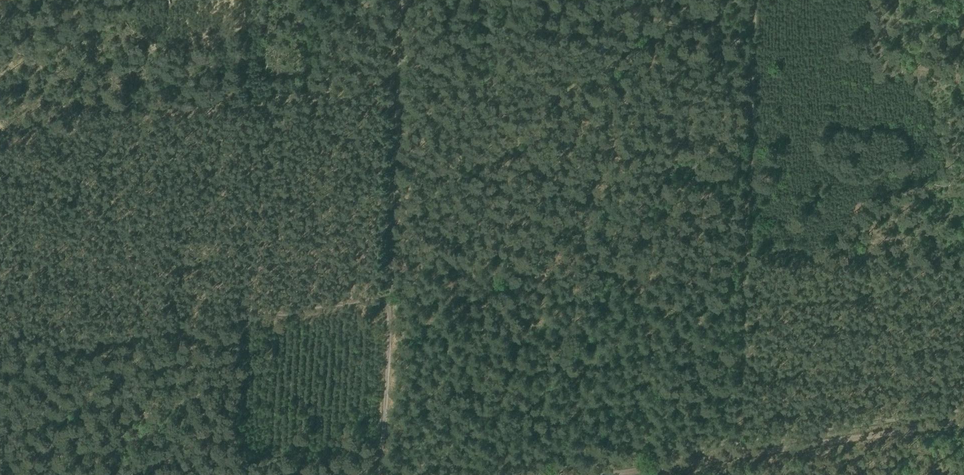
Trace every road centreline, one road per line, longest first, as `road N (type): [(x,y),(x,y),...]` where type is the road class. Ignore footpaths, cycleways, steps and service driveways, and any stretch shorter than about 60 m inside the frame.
road 1 (track): [(400,0),(383,474)]
road 2 (track): [(963,424),(621,472)]

